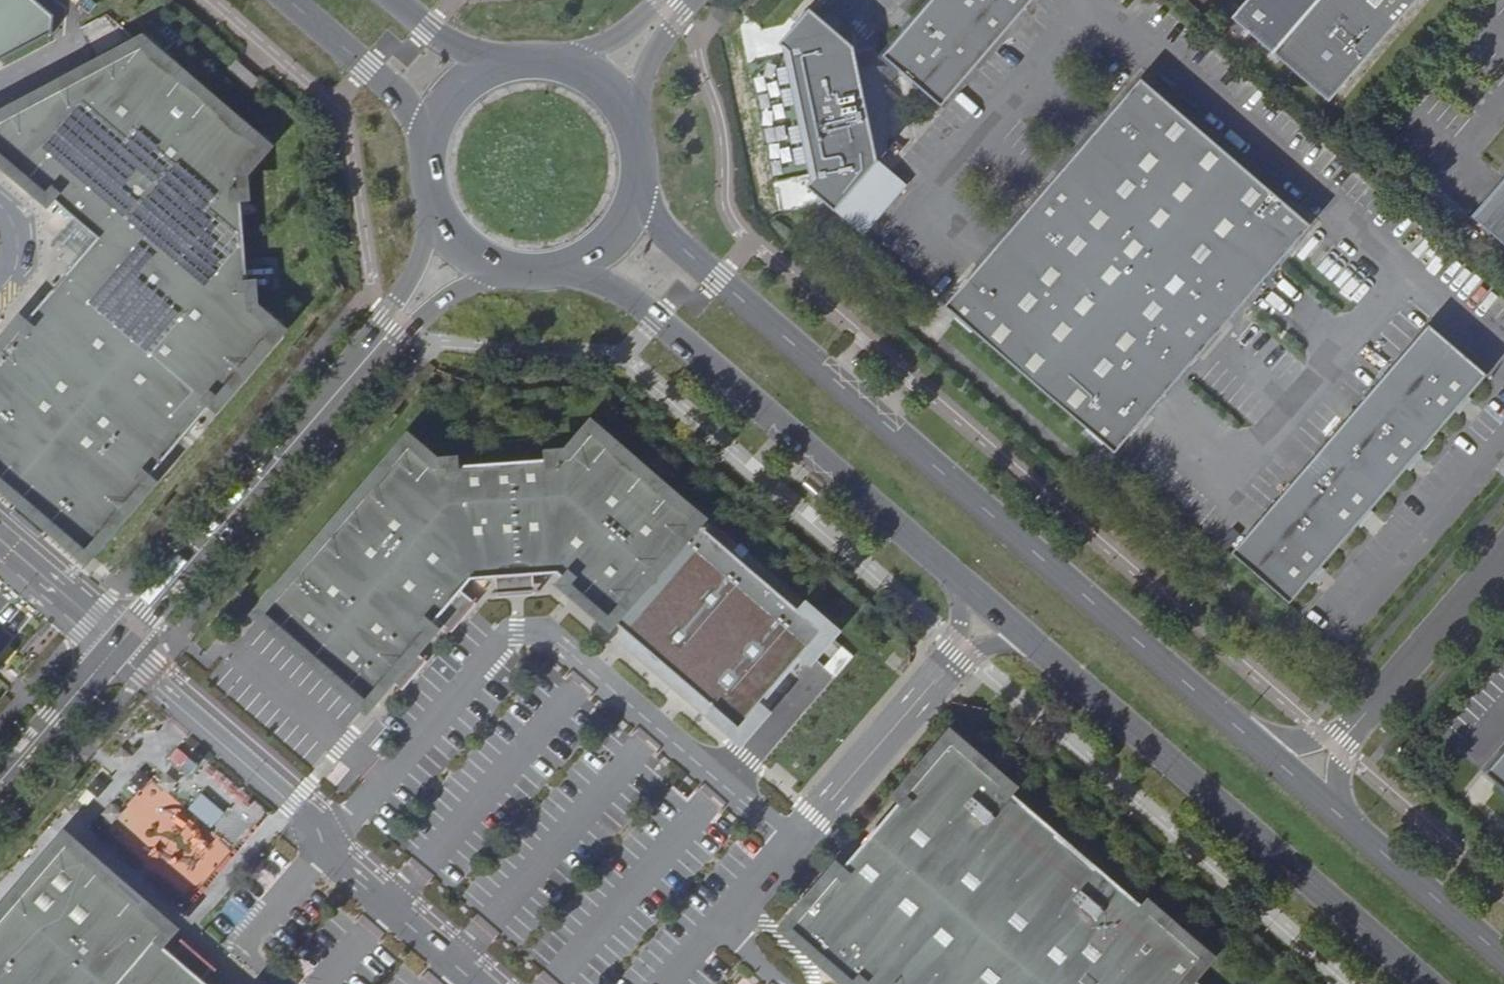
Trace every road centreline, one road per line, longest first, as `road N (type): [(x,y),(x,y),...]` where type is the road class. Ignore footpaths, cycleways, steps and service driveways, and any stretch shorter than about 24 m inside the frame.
road 1 (primary): [(558,264),(626,293),(668,324),(1430,983)]
road 2 (primary): [(1254,749),(671,241),(637,189)]
road 3 (unclassified): [(0,785),(398,322)]
road 4 (residential): [(1503,554),(1338,742)]
road 5 (primary): [(287,0),(435,143)]
road 6 (primary): [(1503,963),(1361,840)]
road 7 (primary): [(1361,840),(1254,749)]
road 8 (unclassified): [(441,198),(398,322)]

